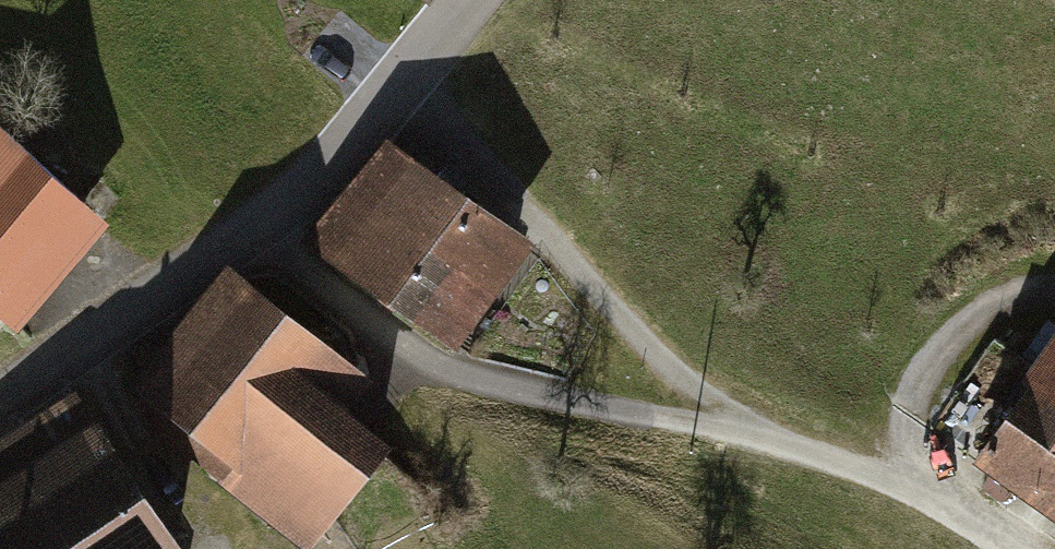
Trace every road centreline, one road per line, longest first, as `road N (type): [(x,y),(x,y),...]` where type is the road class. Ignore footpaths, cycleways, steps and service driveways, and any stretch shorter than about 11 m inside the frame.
road 1 (track): [(0,405),(261,237),(416,357),(530,401),(725,422),(894,478),(1004,548)]
road 2 (track): [(725,422),(404,94)]
road 3 (residential): [(261,237),(404,94),(480,0)]
road 4 (track): [(894,478),(916,407),(974,323),(1054,295)]

